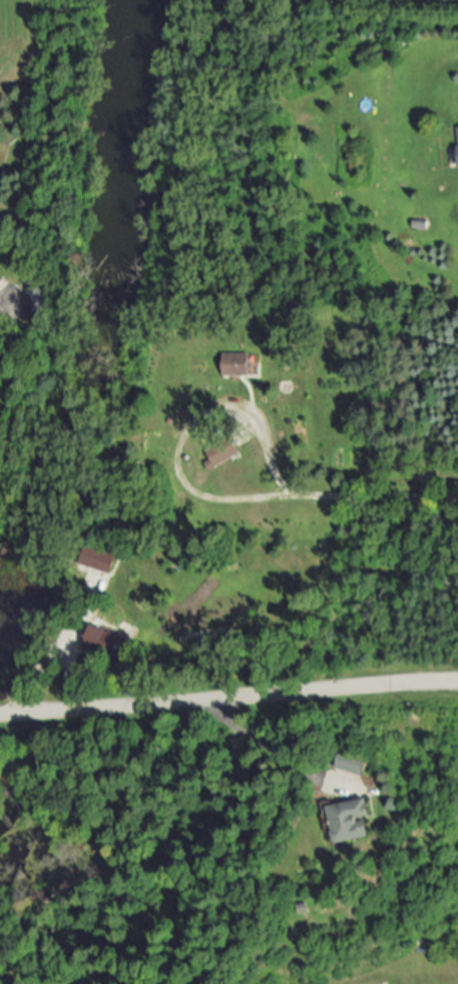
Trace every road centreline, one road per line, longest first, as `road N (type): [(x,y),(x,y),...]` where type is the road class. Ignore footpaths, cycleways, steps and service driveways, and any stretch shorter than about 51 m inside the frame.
road 1 (residential): [(0,715),(457,681)]

